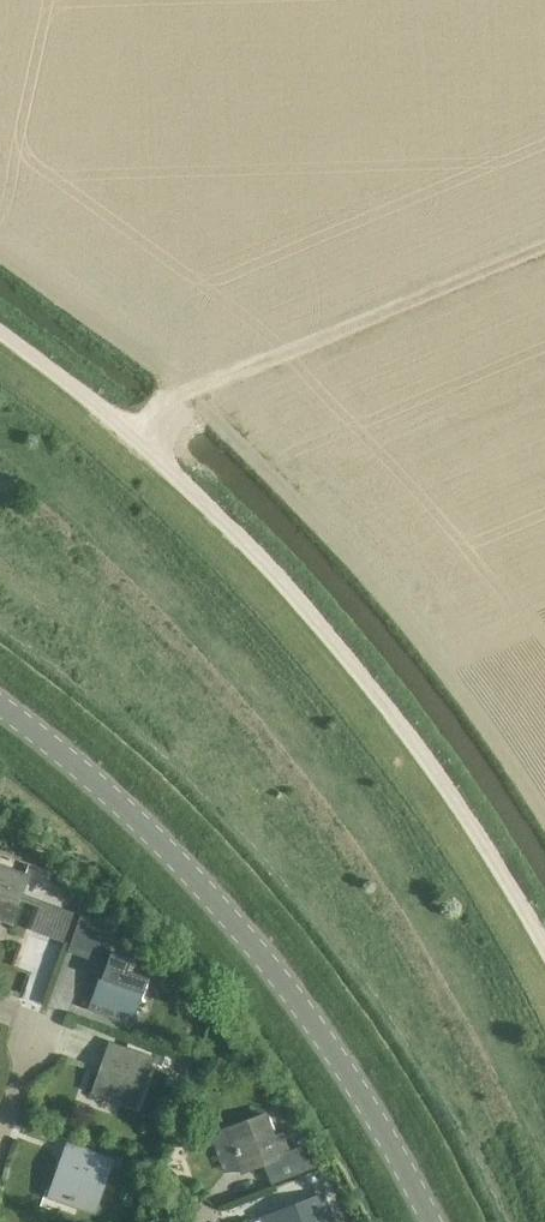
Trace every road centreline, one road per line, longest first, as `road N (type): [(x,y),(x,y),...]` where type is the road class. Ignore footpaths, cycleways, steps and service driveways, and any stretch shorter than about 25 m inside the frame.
road 1 (unclassified): [(544,942),(481,836),(372,686),(259,553),(133,434),(0,338)]
road 2 (tertiary): [(432,1221),(333,1053),(230,918),(147,826),(0,710)]
road 3 (track): [(544,242),(169,399),(133,434)]

